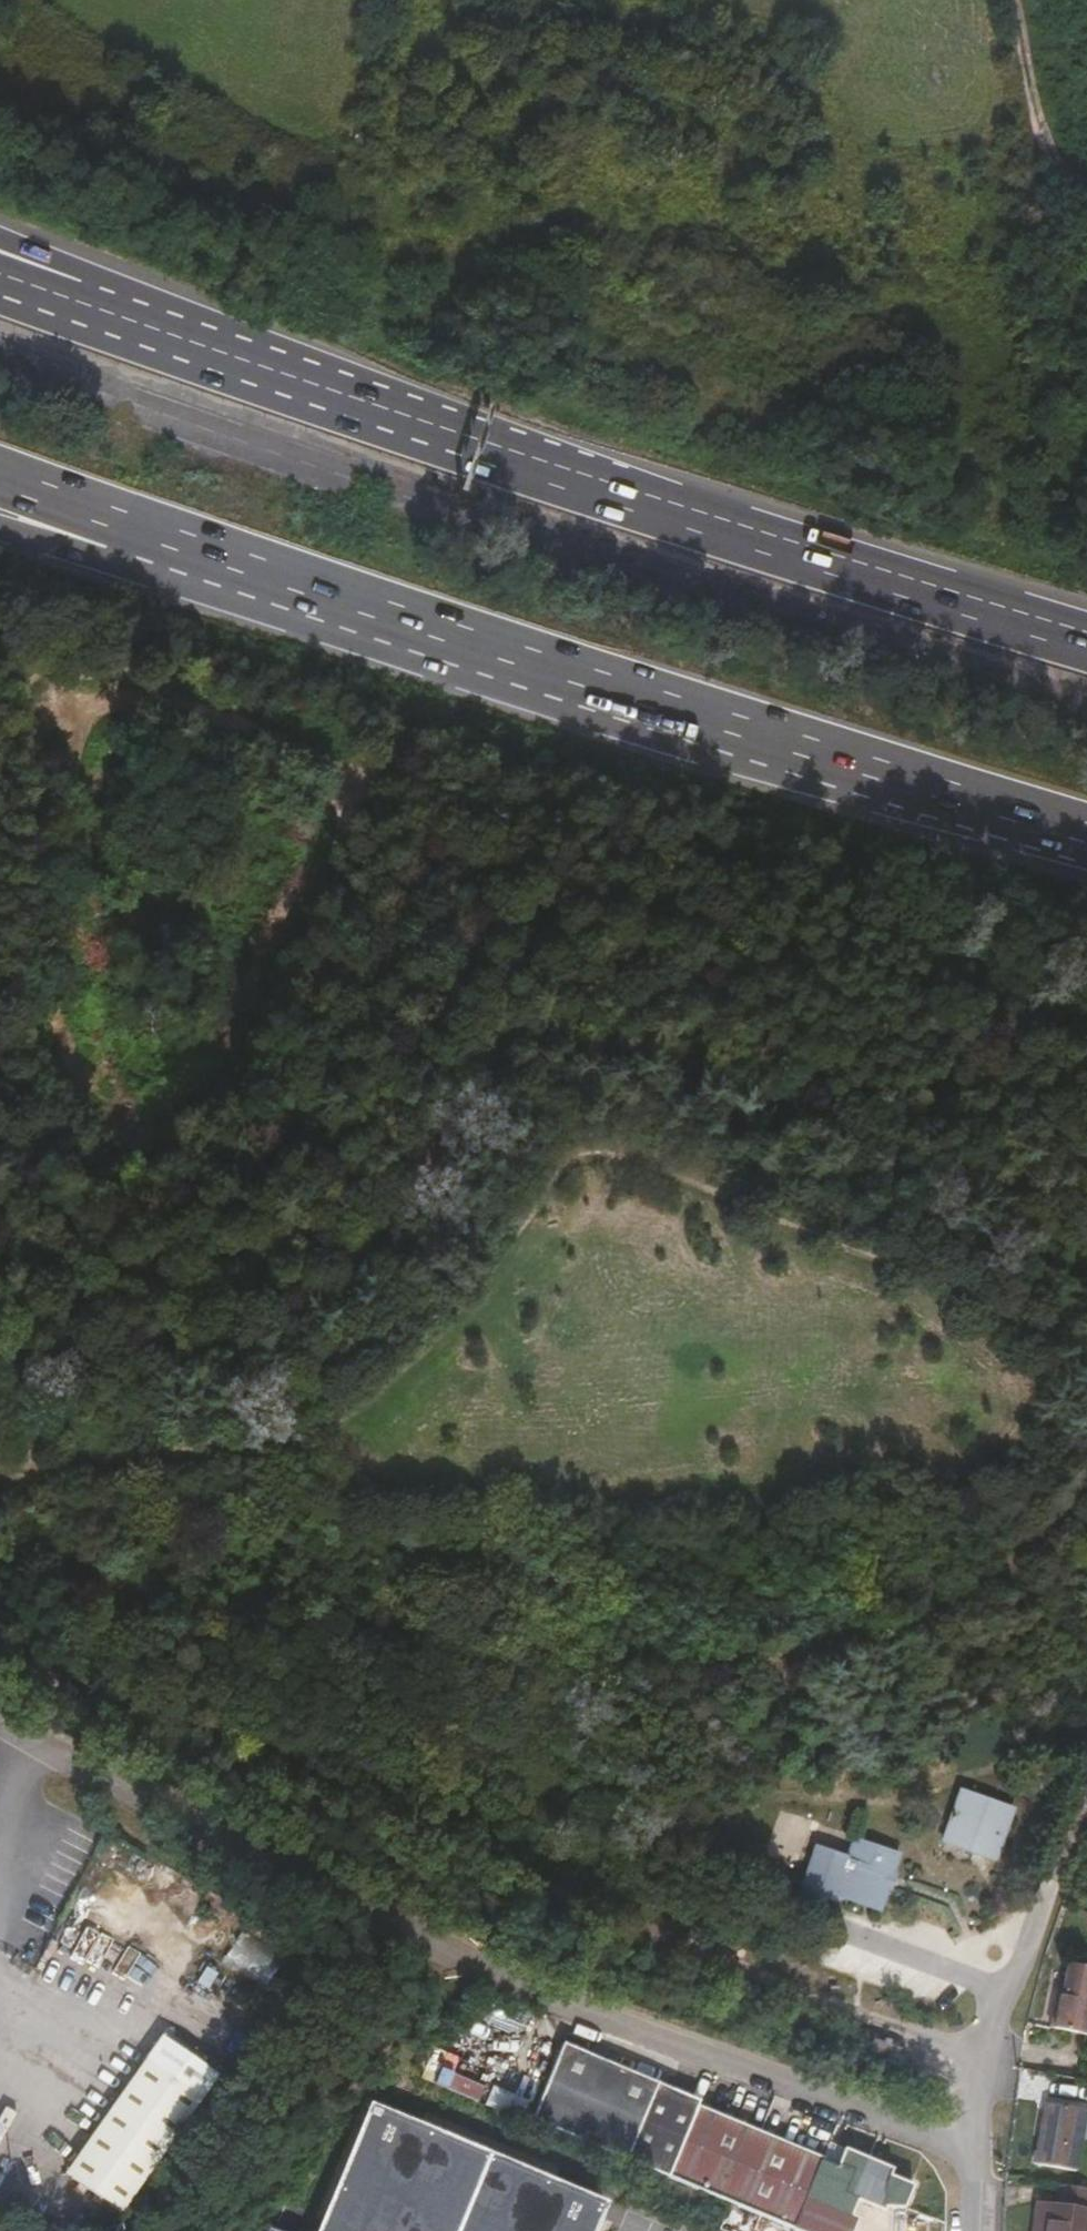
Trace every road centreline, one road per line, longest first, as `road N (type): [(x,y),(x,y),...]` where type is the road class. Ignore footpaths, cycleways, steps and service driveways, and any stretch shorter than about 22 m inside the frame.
road 1 (track): [(1086,1079),(970,984),(772,896),(551,826),(395,788),(254,735),(81,702),(40,723),(0,948)]
road 2 (track): [(0,1260),(79,1304),(243,1276),(369,1142),(436,1009),(515,967),(691,993),(1010,1134),(1086,1203)]
road 3 (track): [(1086,1107),(1033,1101),(827,990),(538,903),(458,905),(384,951),(309,1099),(244,1187),(145,1242),(59,1219),(0,1184)]
road 4 (track): [(1086,1292),(1074,1264),(904,1162),(655,1040),(568,1046),(474,1125),(379,1280),(271,1334),(155,1355),(0,1367)]
road 5 (track): [(0,1480),(313,1433),(419,1359),(585,1161),(649,1174),(1033,1331),(1057,1333),(1086,1376)]
road 6 (track): [(0,1510),(227,1580),(511,1641),(788,1646),(951,1587),(1016,1549),(1074,1497)]
road 7 (track): [(988,2062),(0,1644)]
road 8 (motorway): [(1086,641),(626,497),(76,311)]
road 9 (motorway): [(144,529),(1086,831)]
road 10 (track): [(360,775),(304,973),(240,1114),(150,1153),(79,1131),(61,1106),(86,851),(110,708)]
road 11 (residential): [(1086,1806),(1003,1992),(971,2149),(968,2230)]
road 12 (track): [(1086,187),(1077,187),(1025,105),(1002,0)]
road 13 (motorway): [(0,476),(144,529)]
road 14 (motorway): [(0,517),(144,529)]

